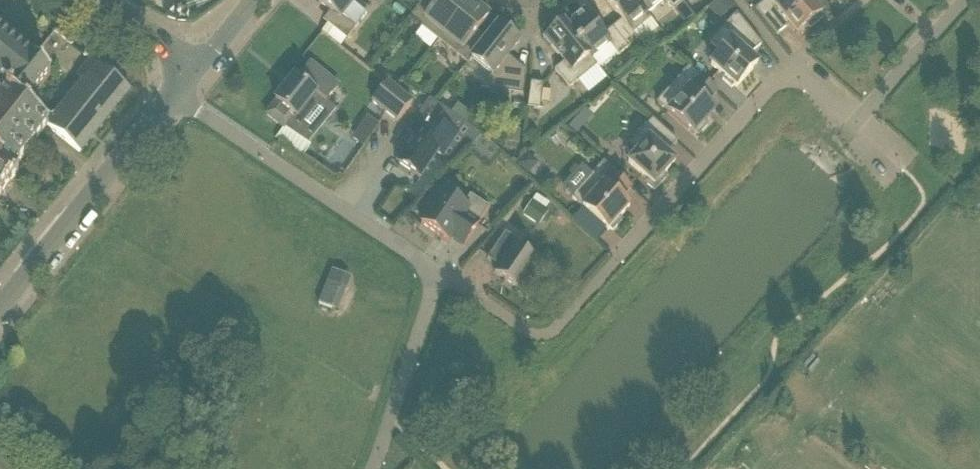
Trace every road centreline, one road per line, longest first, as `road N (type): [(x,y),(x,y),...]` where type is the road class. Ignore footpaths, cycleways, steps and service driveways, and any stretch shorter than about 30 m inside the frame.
road 1 (residential): [(617,262),(789,65),(855,125)]
road 2 (residential): [(173,93),(438,275)]
road 3 (residential): [(0,314),(173,93)]
road 4 (residential): [(438,275),(374,468)]
road 5 (residential): [(855,125),(968,0)]

